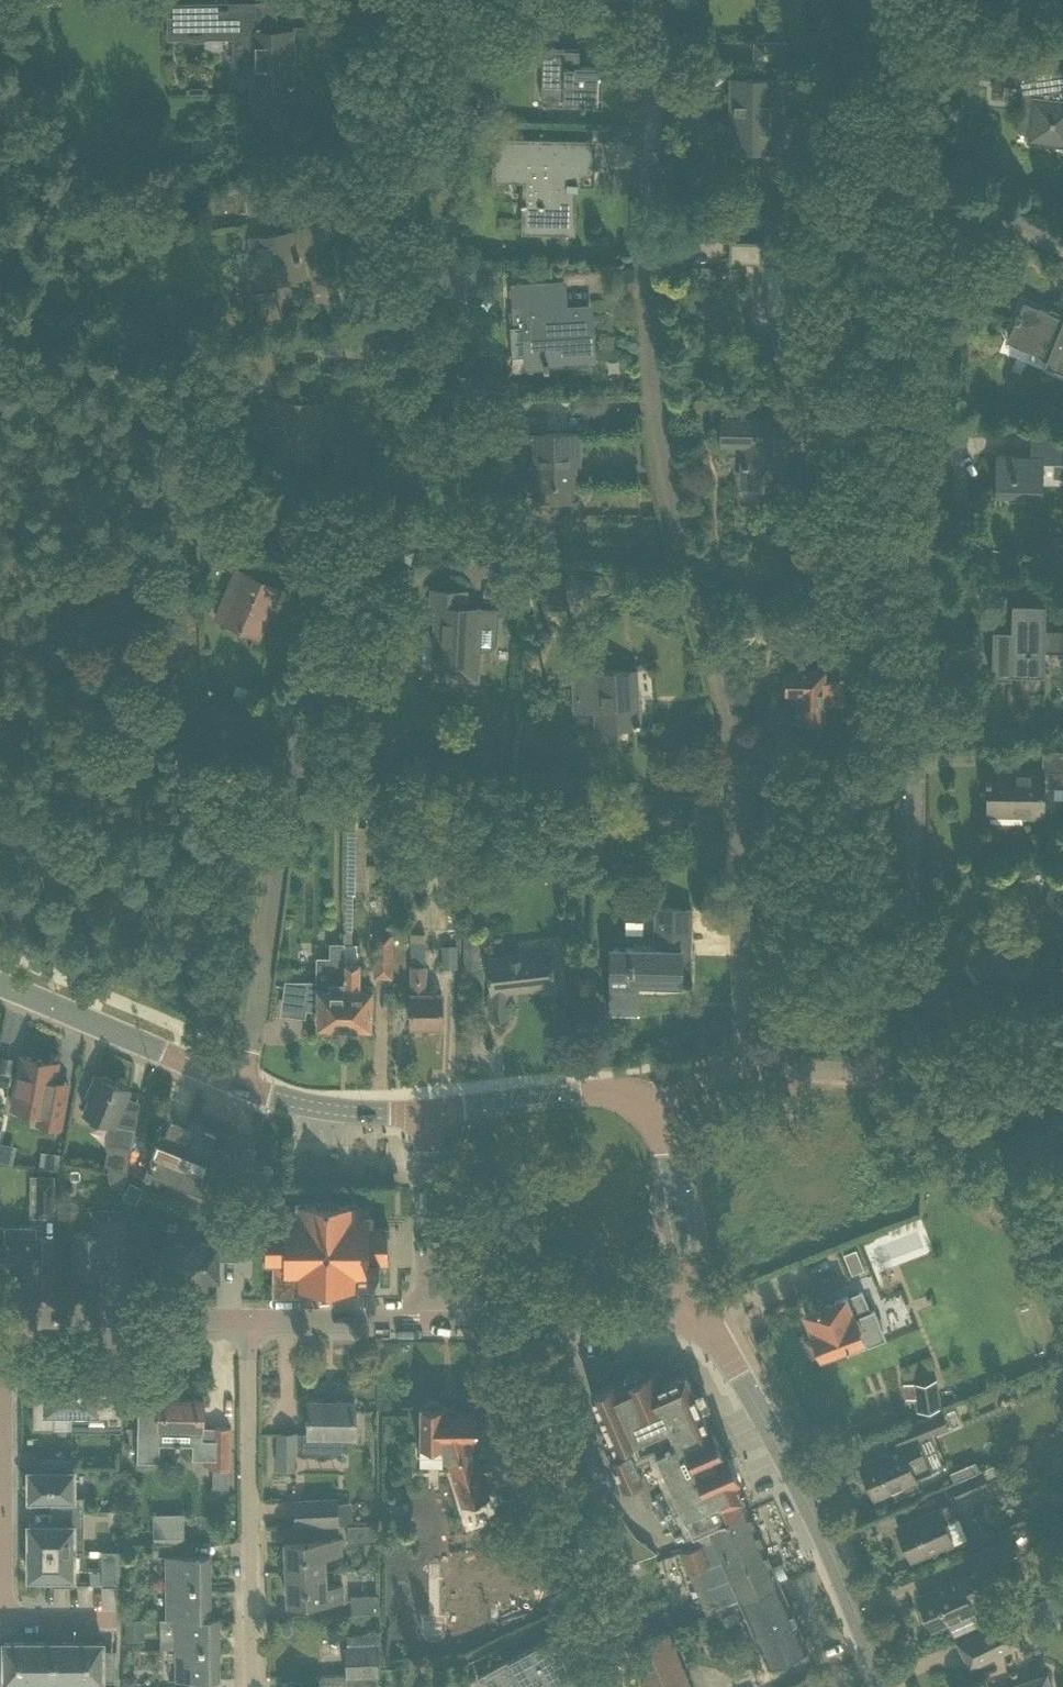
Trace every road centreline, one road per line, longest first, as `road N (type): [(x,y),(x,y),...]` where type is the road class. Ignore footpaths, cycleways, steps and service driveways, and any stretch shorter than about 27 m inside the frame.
road 1 (residential): [(363,0),(358,174),(392,360),(389,472),(374,546),(293,789),(255,1030),(235,1083)]
road 2 (residential): [(740,1078),(739,725),(661,378),(645,0)]
road 3 (residential): [(961,1054),(910,957),(924,182)]
road 4 (tertiary): [(884,1686),(792,1474),(722,1353),(685,1322)]
road 5 (residential): [(3,1313),(7,1622),(114,1622)]
road 6 (residential): [(253,1686),(248,1320)]
road 7 (tertiary): [(685,1322),(429,1321)]
road 8 (tertiary): [(248,1320),(3,1313)]
road 9 (tertiary): [(425,1116),(591,1093),(652,1105)]
road 10 (tertiary): [(685,1322),(673,1155),(652,1105)]
road 11 (unclassified): [(429,1321),(425,1116)]
road 12 (tertiary): [(235,1083),(275,1102),(425,1116)]
road 13 (unclassified): [(740,1078),(878,1074),(932,1059)]
road 14 (tertiary): [(179,1059),(0,986)]
road 15 (residential): [(924,182),(919,0)]
road 16 (tertiary): [(429,1321),(248,1320)]
road 17 (residential): [(1062,245),(924,182)]

